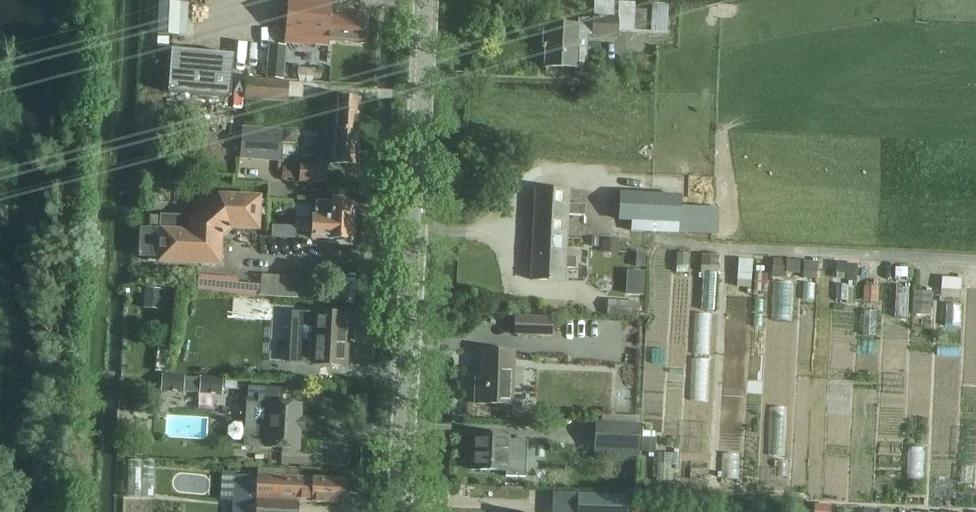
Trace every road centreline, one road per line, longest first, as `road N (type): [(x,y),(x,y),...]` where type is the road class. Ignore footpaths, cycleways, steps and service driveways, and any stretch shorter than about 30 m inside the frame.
road 1 (unclassified): [(401,511),(425,0)]
road 2 (track): [(975,260),(793,252)]

